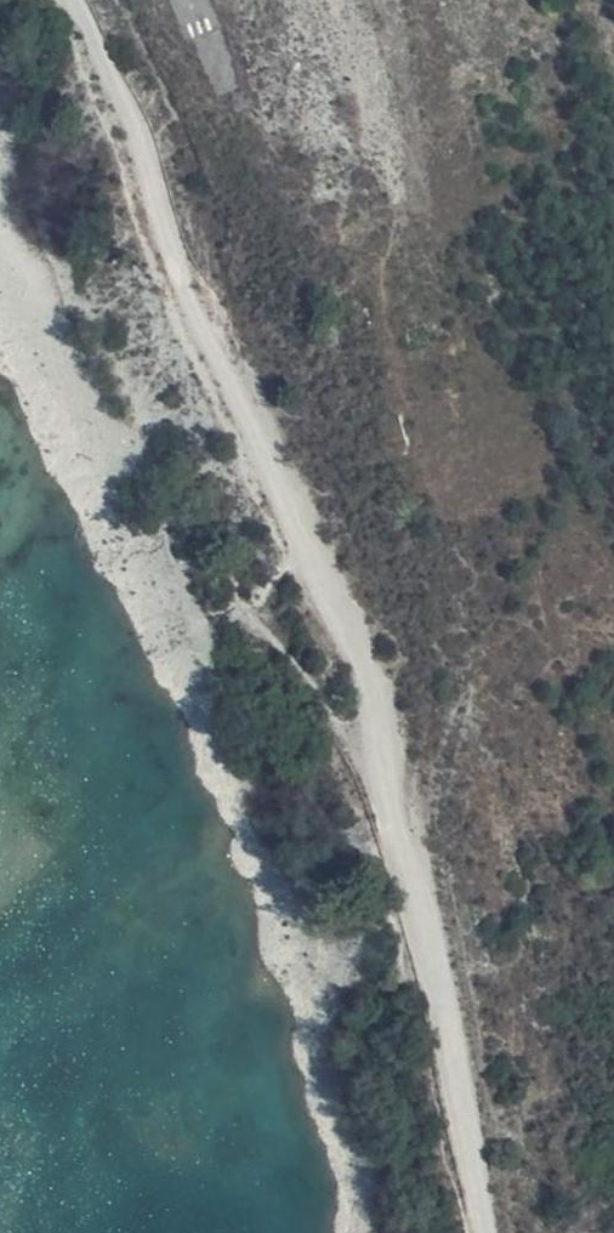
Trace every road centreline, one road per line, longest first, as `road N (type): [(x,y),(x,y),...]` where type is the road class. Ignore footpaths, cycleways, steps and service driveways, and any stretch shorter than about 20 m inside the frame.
road 1 (track): [(72,0),(138,124),(198,318),(373,665),(486,1232)]

